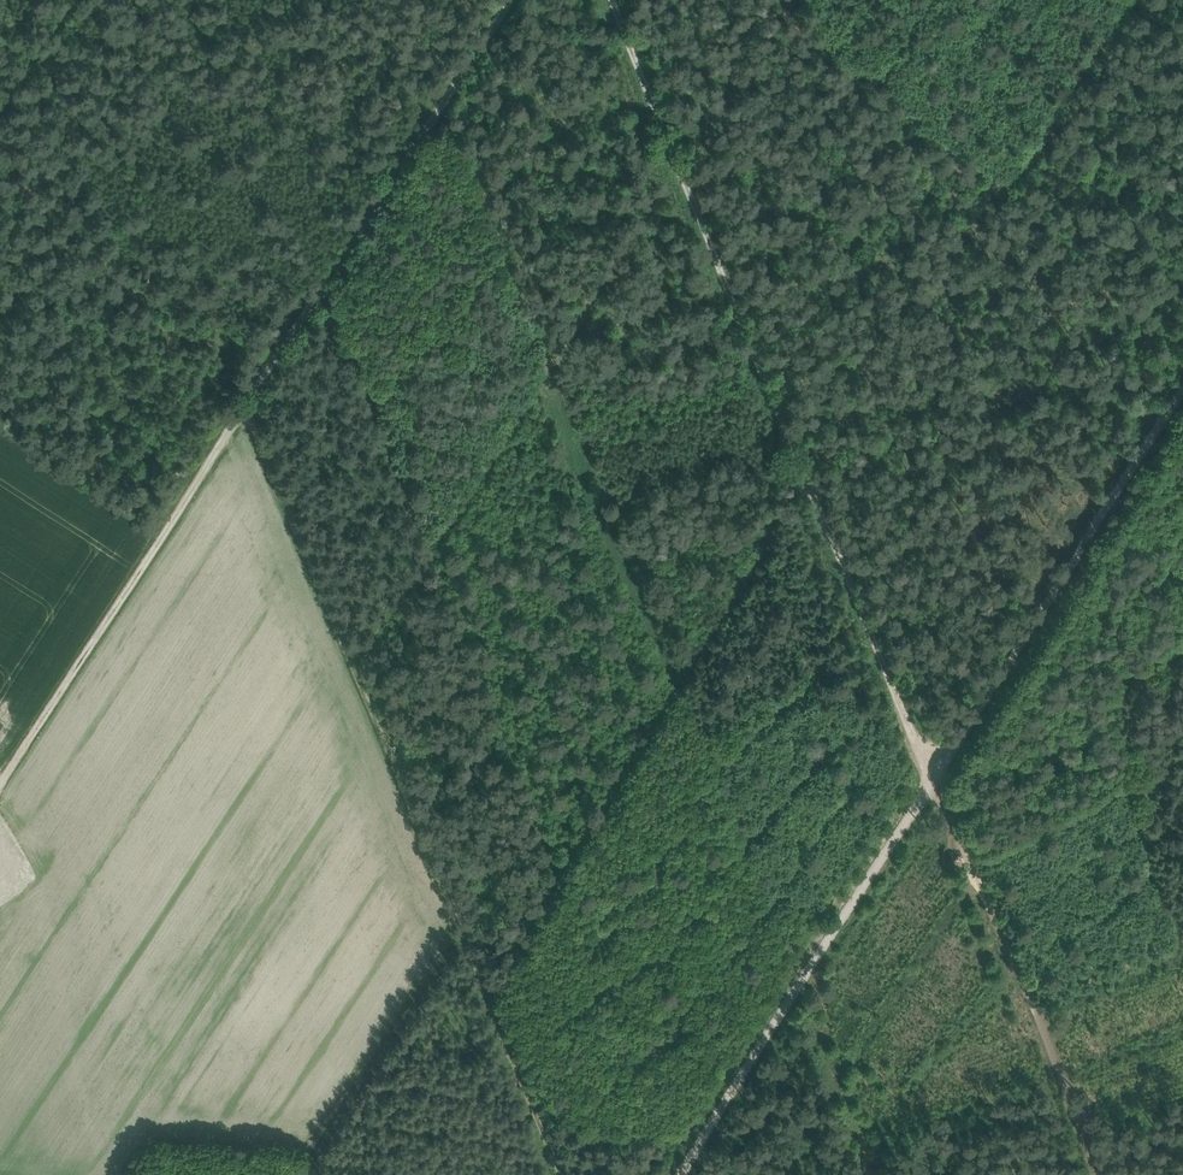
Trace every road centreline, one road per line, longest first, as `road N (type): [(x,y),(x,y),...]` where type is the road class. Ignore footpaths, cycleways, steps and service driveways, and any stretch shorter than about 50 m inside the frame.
road 1 (track): [(613,0),(1101,1174)]
road 2 (track): [(516,0),(0,783)]
road 3 (track): [(1182,399),(662,1174)]
road 4 (track): [(573,1174),(254,422),(242,414)]

